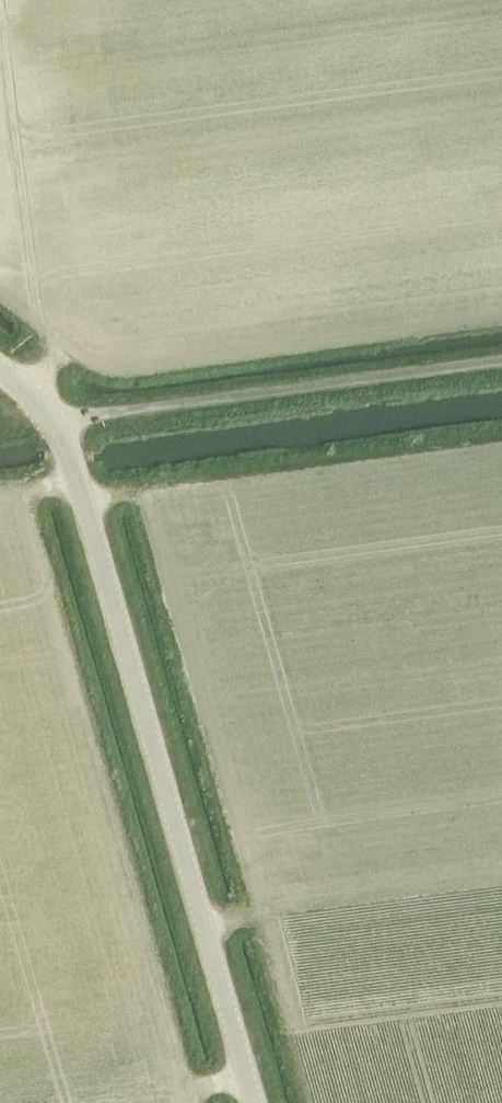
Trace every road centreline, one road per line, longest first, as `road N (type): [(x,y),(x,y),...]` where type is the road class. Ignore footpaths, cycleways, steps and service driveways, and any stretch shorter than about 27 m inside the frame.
road 1 (tertiary): [(253,1102),(77,479),(55,423),(0,371)]
road 2 (track): [(55,423),(501,360)]
road 3 (track): [(116,1102),(246,1075)]

